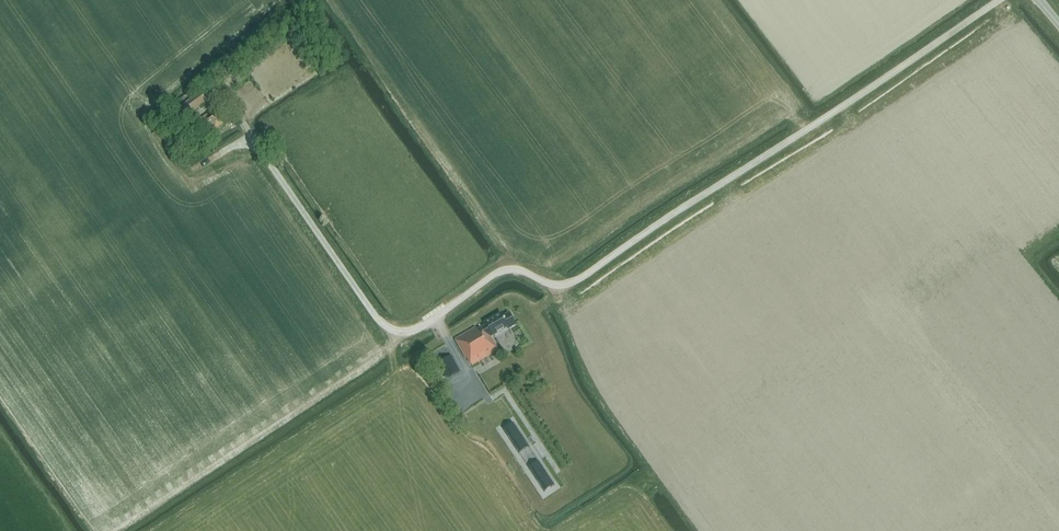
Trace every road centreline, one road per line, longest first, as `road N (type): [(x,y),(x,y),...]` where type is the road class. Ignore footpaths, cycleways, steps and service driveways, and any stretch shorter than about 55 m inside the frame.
road 1 (unclassified): [(656,225),(568,285),(506,269),(418,327),(390,329),(255,141)]
road 2 (unclassified): [(656,225),(836,117),(998,0)]

